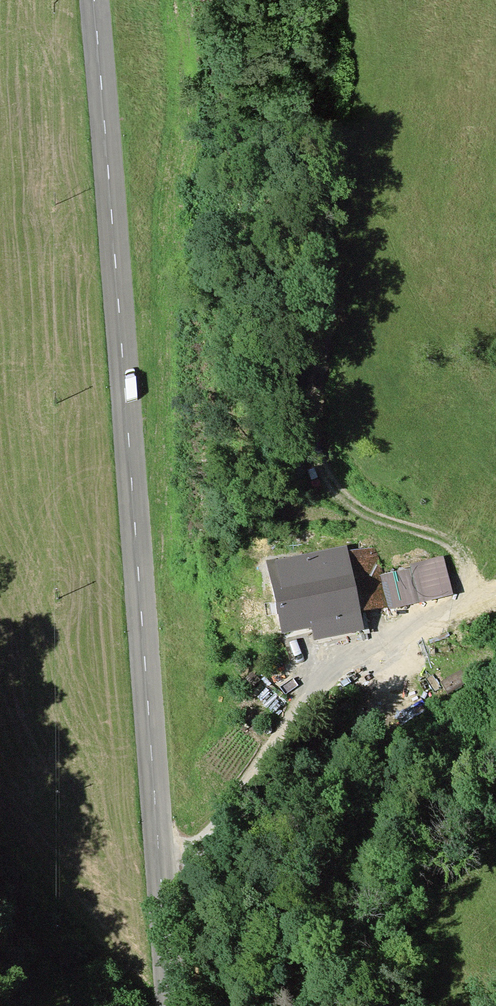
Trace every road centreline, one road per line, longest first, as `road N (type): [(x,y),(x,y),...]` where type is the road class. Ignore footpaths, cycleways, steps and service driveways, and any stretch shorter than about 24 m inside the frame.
road 1 (secondary): [(169,1005),(95,0)]
road 2 (track): [(352,208),(307,385),(316,467),(331,492),(364,516),(444,549),(467,598)]

